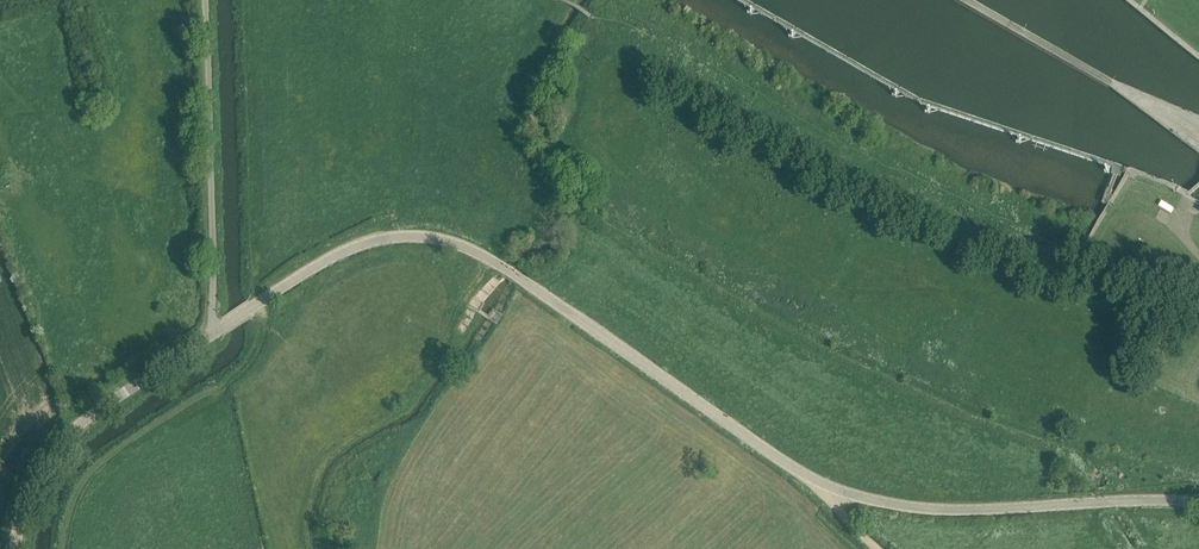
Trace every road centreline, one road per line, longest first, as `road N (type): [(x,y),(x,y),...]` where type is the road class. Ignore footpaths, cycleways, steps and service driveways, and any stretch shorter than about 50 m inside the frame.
road 1 (tertiary): [(1198,502),(940,509),(848,494),(788,465),(502,266),(432,238),(387,238),(341,253),(214,333)]
road 2 (unclassified): [(206,0),(214,333)]
road 3 (tertiary): [(214,333),(62,442),(29,494),(15,548)]

